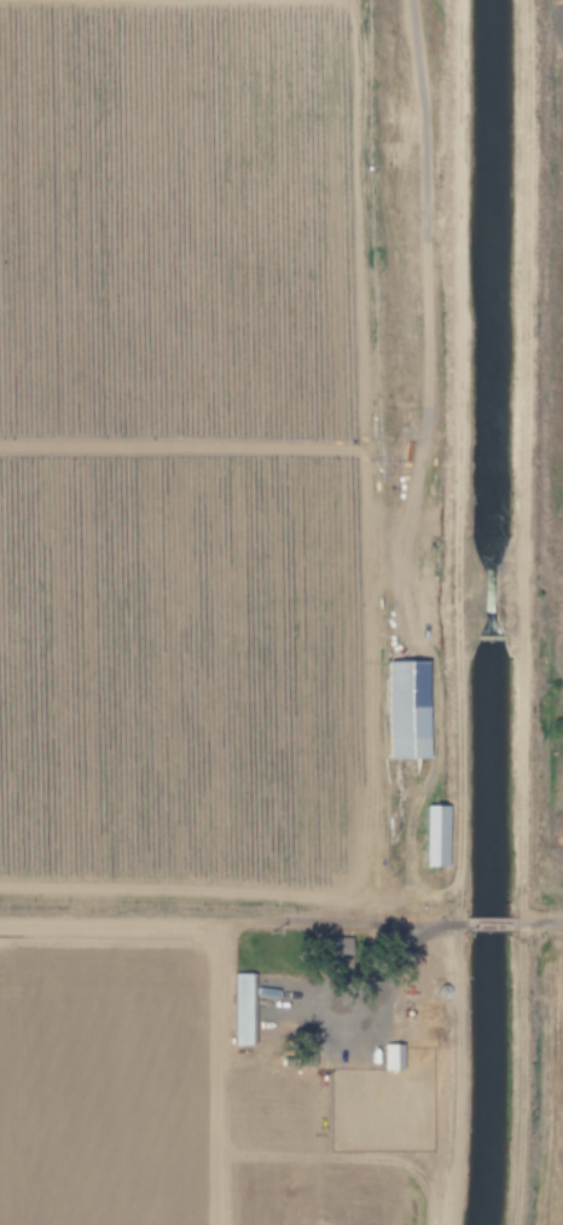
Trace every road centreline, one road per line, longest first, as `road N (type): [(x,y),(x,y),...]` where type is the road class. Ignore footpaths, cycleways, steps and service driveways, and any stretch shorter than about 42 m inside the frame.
road 1 (track): [(448,1224),(458,1091),(458,0)]
road 2 (track): [(508,1224),(517,1099),(523,0)]
road 3 (track): [(405,0),(426,145),(413,553),(439,722),(435,763),(412,808),(408,859),(441,925)]

